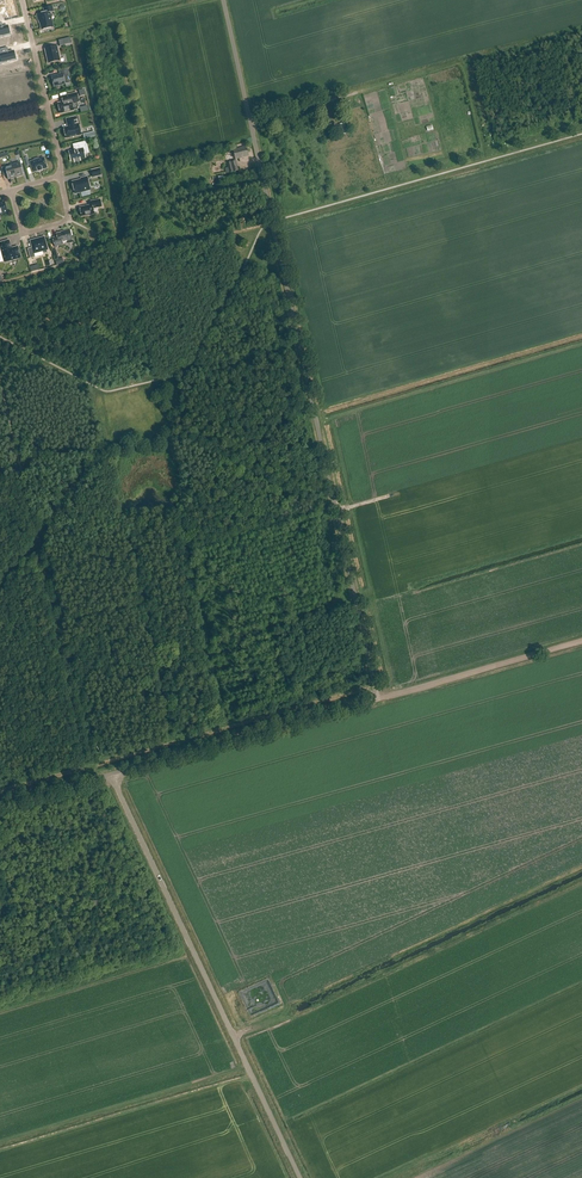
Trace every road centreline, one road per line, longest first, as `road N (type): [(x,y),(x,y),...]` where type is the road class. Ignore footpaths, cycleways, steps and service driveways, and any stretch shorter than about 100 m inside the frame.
road 1 (unclassified): [(110,775),(376,697),(223,0)]
road 2 (track): [(0,790),(88,765),(35,539),(104,455),(179,438)]
road 3 (unclassified): [(299,1177),(110,775)]
road 4 (track): [(0,1151),(251,1076)]
road 5 (track): [(246,1066),(0,1141)]
road 6 (track): [(376,697),(581,641)]
road 7 (residential): [(21,0),(59,179)]
road 8 (track): [(335,506),(315,504),(179,438)]
road 9 (residential): [(59,179),(69,220),(22,234),(11,191)]

